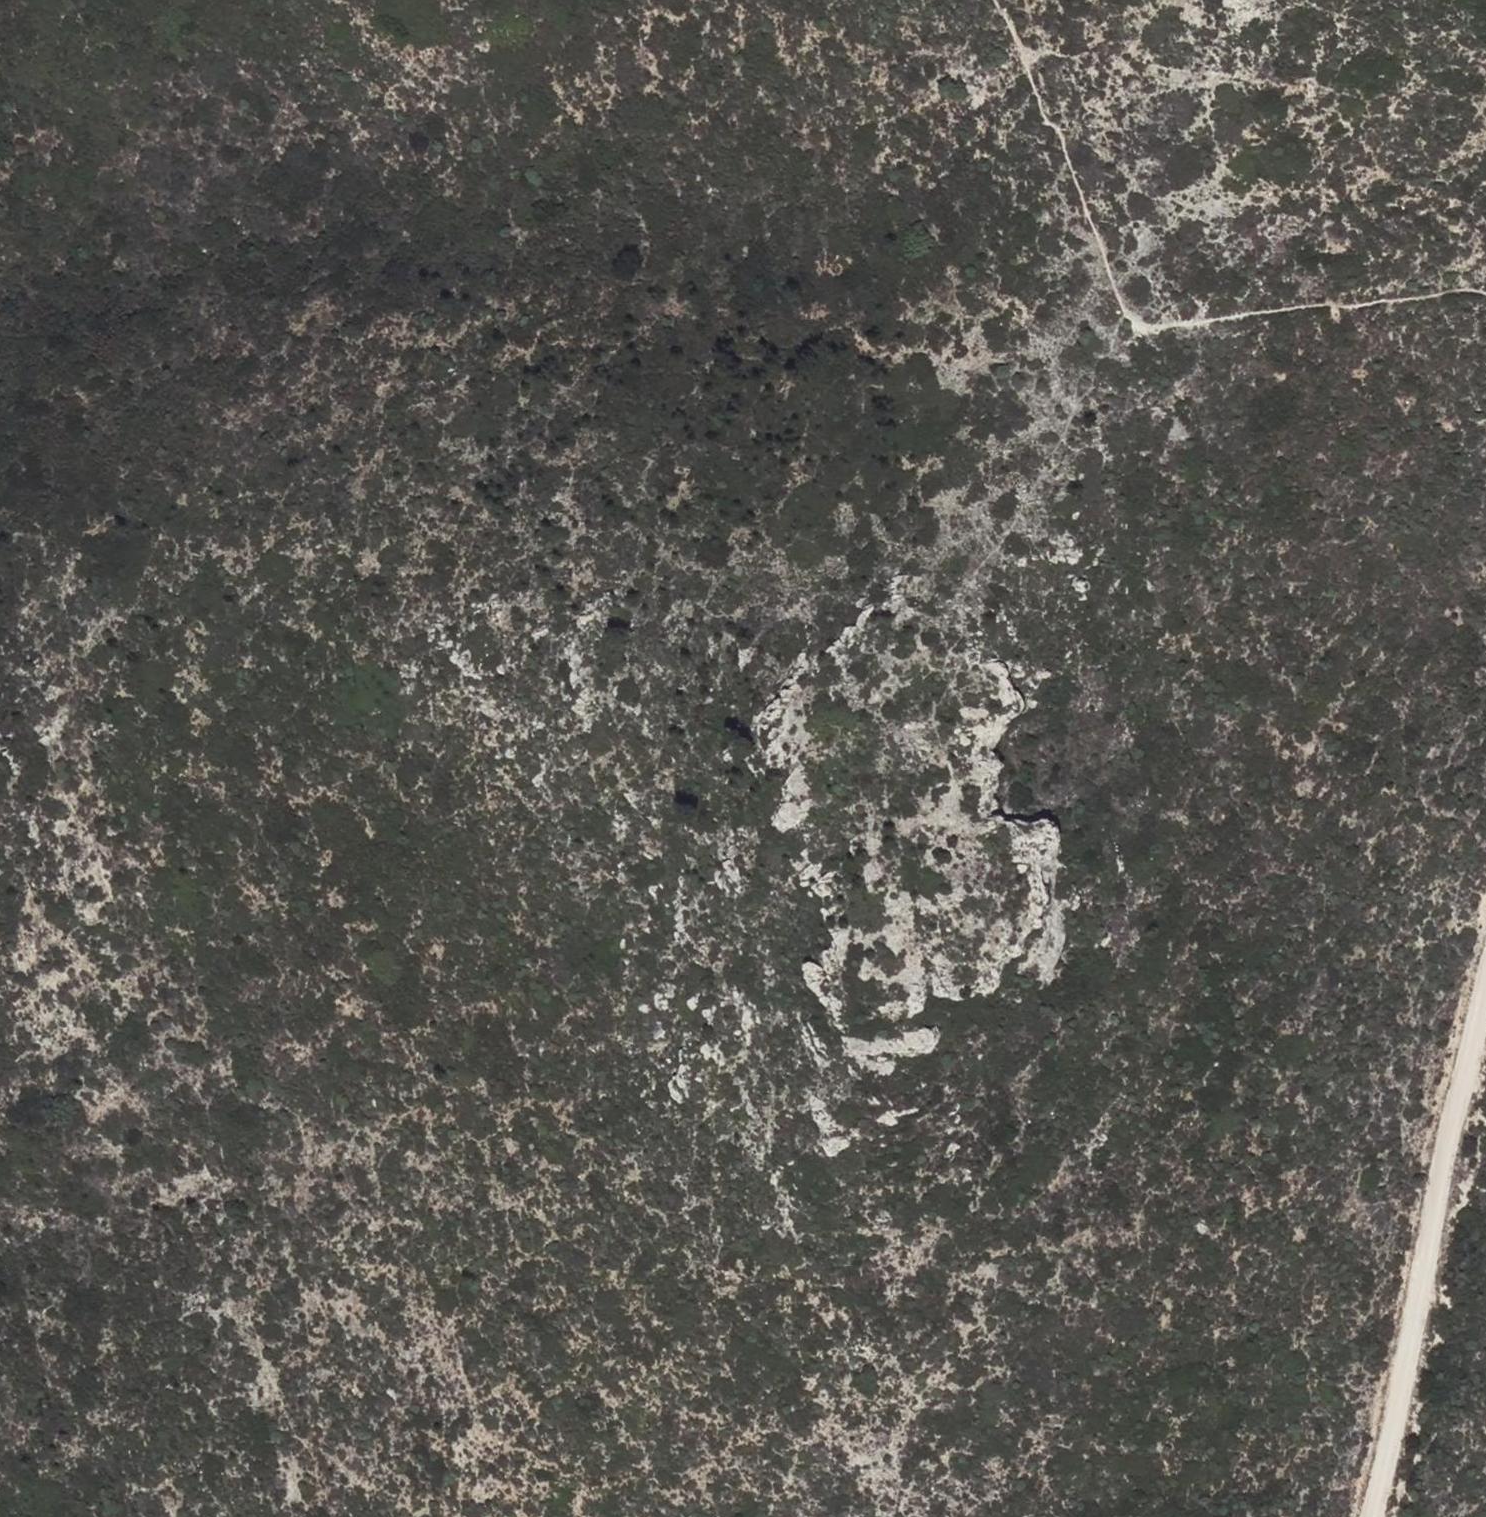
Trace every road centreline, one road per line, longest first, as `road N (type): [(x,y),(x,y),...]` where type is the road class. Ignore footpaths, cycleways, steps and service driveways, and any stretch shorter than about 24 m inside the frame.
road 1 (track): [(1366,1516),(1400,1378),(1435,1168),(1485,968)]

